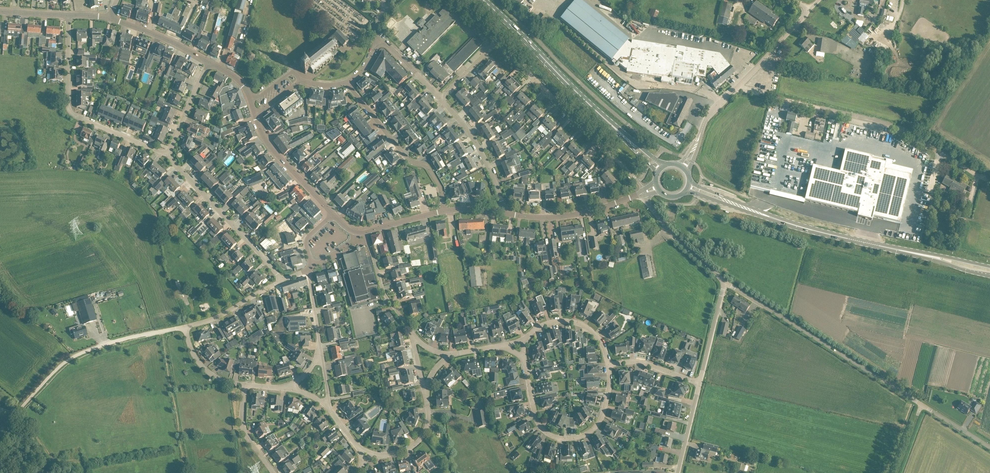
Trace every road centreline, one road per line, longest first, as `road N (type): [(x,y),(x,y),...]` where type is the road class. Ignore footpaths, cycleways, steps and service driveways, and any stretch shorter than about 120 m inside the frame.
road 1 (unclassified): [(989,447),(725,281)]
road 2 (residential): [(645,193),(497,41)]
road 3 (unclassified): [(0,431),(71,358),(175,329)]
road 4 (residential): [(170,153),(72,114),(68,15)]
road 5 (residential): [(609,365),(598,424),(568,439),(540,428),(523,358)]
road 6 (secondary): [(619,132),(483,0)]
road 7 (unclassified): [(820,109),(902,131),(989,183)]
road 8 (secondary): [(907,251),(735,204)]
road 9 (residential): [(281,282),(170,153)]
road 10 (residential): [(348,83),(408,160),(427,167),(445,211)]
road 11 (residential): [(507,213),(581,214),(645,193)]
road 12 (residential): [(507,213),(483,154),(440,98)]
road 13 (residential): [(333,214),(264,136),(255,115)]
road 14 (unclassified): [(725,281),(671,232),(645,193)]

